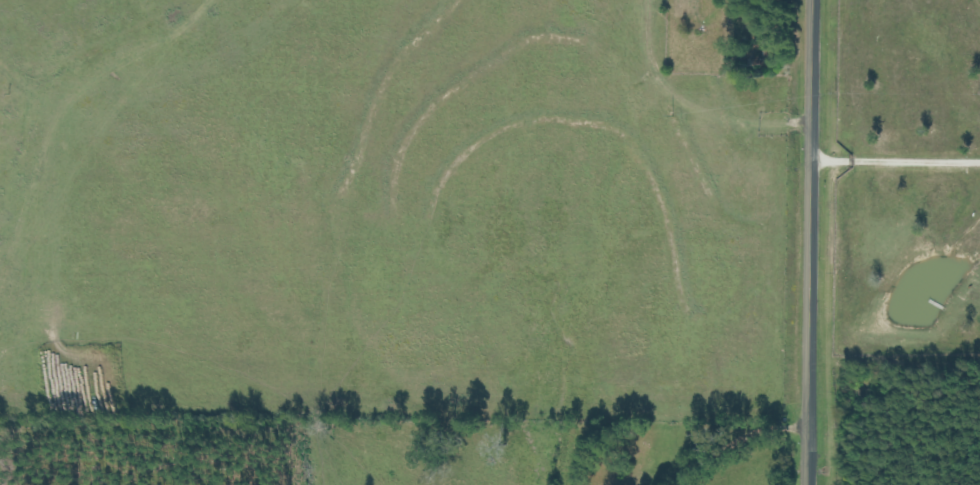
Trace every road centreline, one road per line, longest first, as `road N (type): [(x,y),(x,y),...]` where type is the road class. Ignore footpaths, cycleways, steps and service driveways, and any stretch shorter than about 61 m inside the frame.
road 1 (tertiary): [(815,0),(808,484)]

